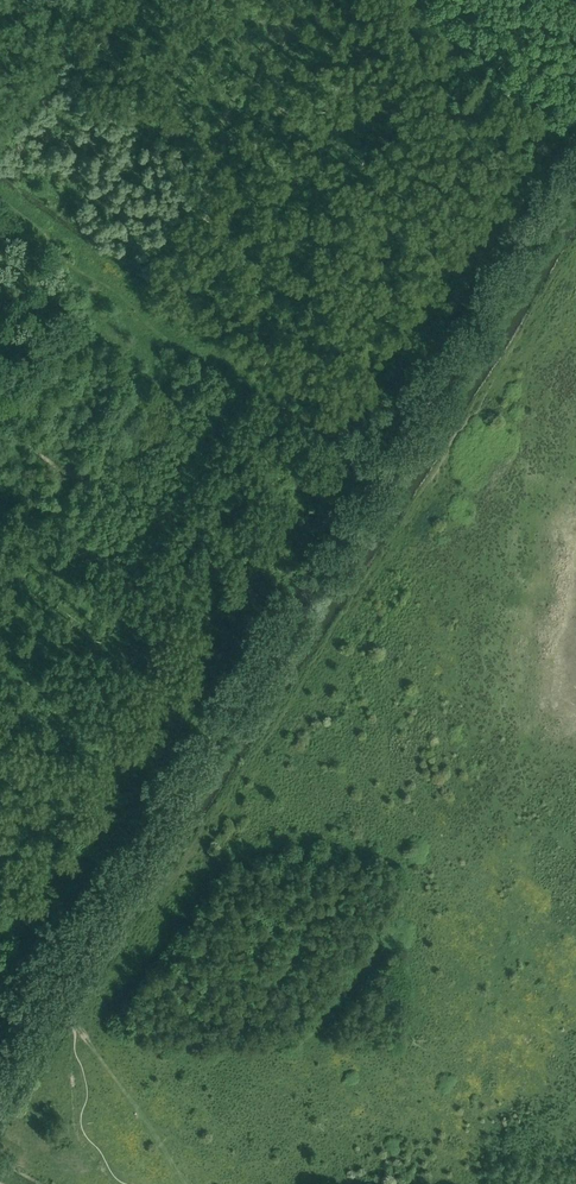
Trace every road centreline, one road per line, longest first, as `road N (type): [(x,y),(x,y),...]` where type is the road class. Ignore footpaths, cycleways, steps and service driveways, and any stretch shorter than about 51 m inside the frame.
road 1 (track): [(45,991),(575,164)]

